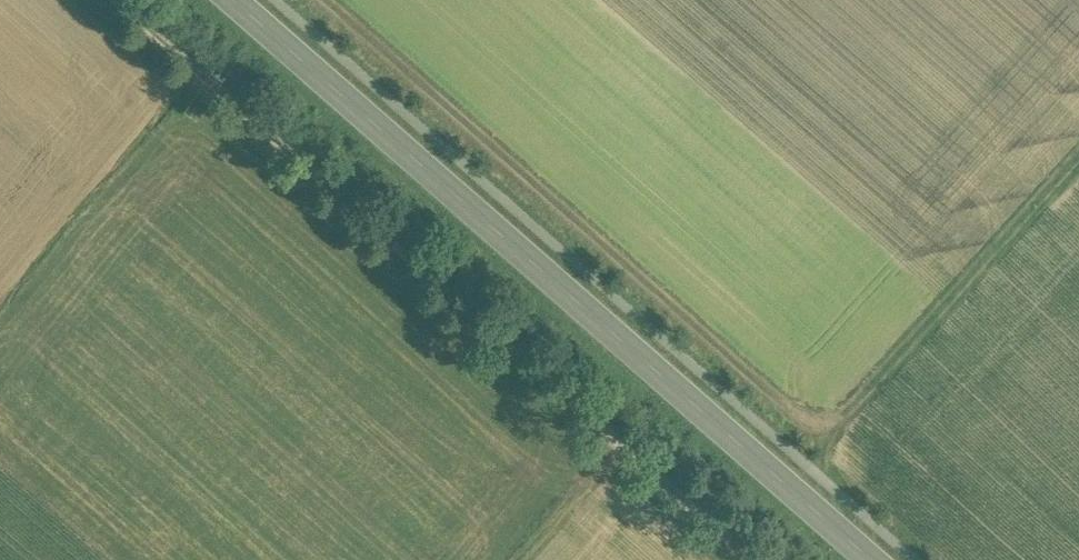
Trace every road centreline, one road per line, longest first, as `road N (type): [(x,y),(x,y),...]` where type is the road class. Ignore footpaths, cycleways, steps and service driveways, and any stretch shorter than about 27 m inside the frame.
road 1 (track): [(328,0),(826,432),(1078,158)]
road 2 (secondary): [(877,559),(238,0)]
road 3 (track): [(119,0),(753,559)]

